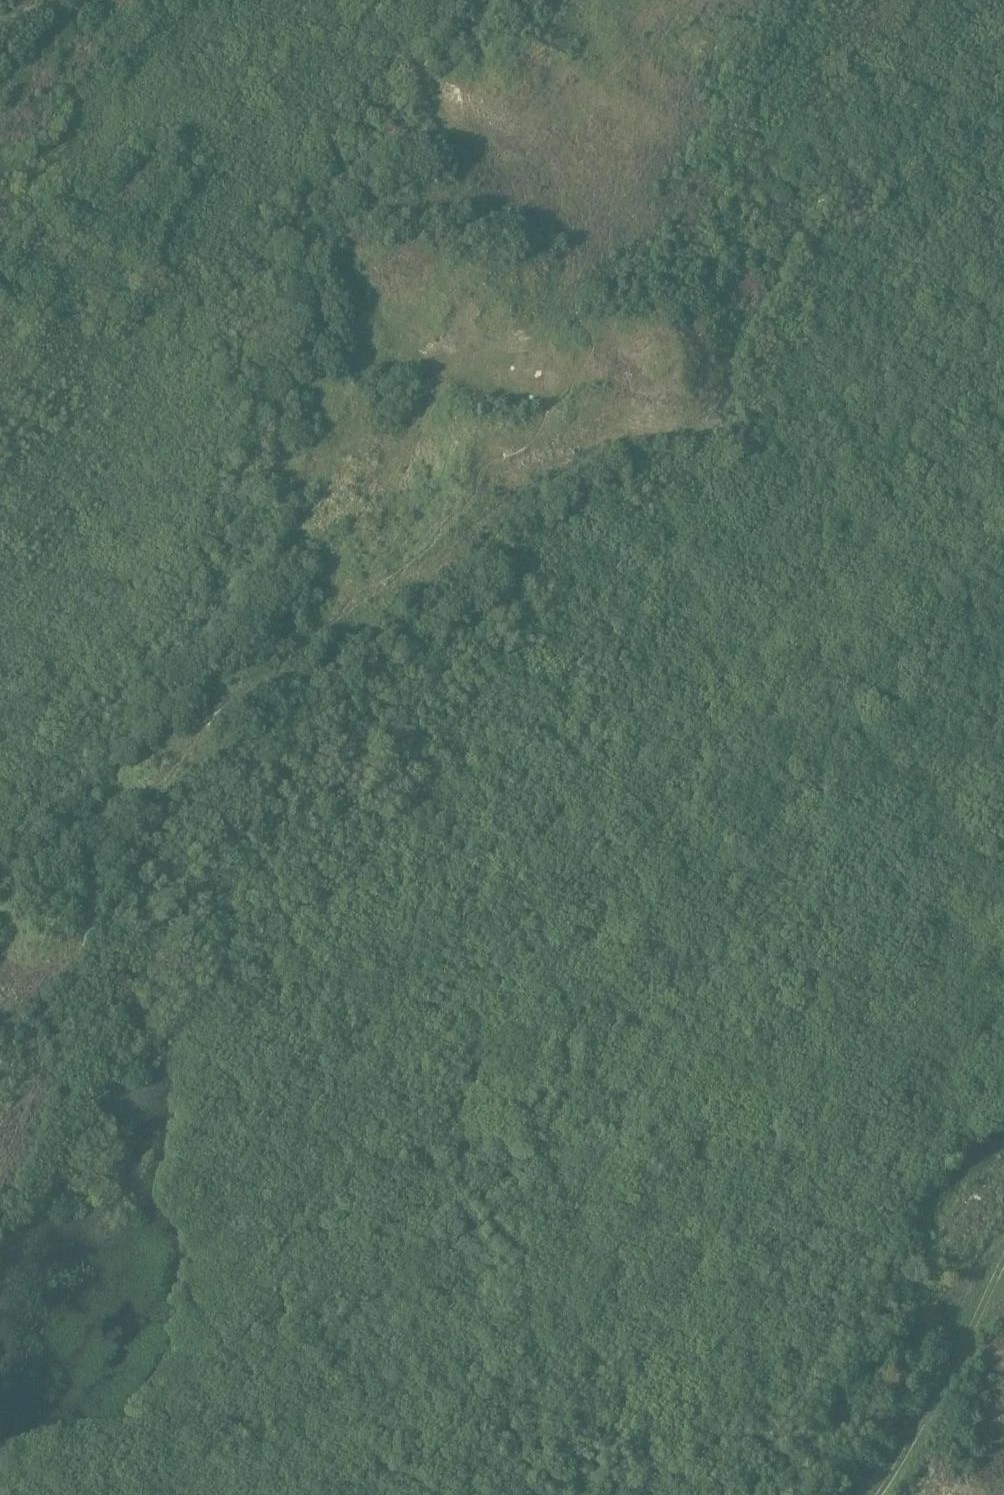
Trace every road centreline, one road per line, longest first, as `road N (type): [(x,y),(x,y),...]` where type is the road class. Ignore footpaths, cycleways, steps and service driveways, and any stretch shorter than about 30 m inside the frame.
road 1 (track): [(1003,1256),(933,1403),(877,1494)]

